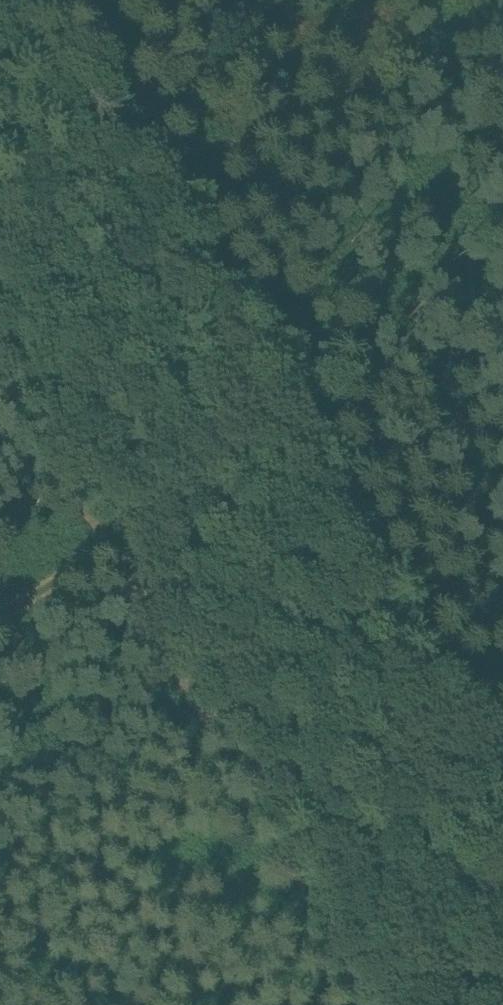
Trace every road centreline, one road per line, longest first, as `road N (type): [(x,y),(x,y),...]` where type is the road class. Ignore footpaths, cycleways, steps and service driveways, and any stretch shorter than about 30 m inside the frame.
road 1 (track): [(326,409),(98,0)]
road 2 (track): [(326,409),(502,758)]
road 3 (track): [(0,602),(286,441),(326,409)]

